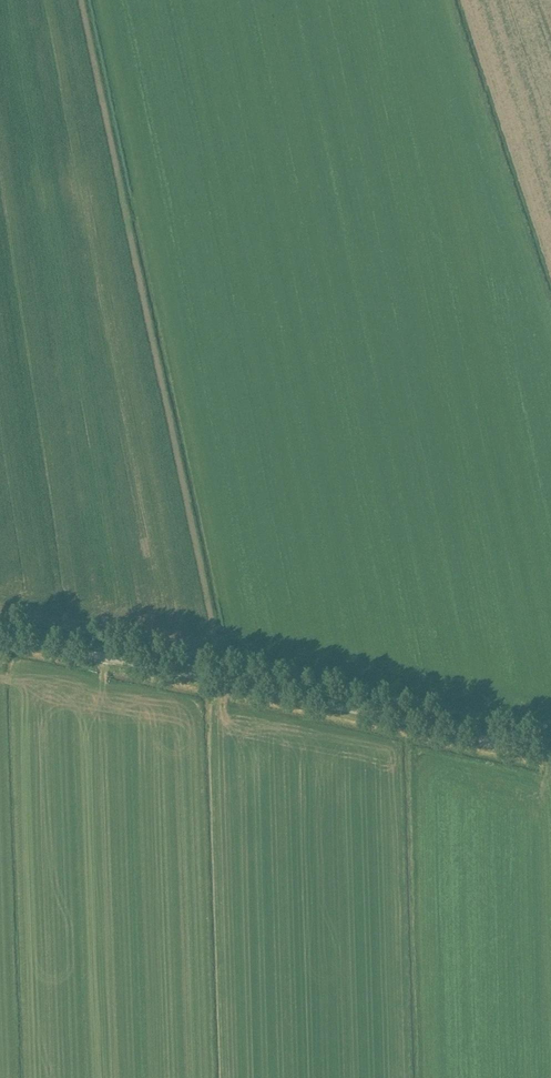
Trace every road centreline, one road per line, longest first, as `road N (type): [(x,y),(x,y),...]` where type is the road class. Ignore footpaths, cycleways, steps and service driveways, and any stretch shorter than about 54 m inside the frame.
road 1 (unclassified): [(550,753),(0,636)]

